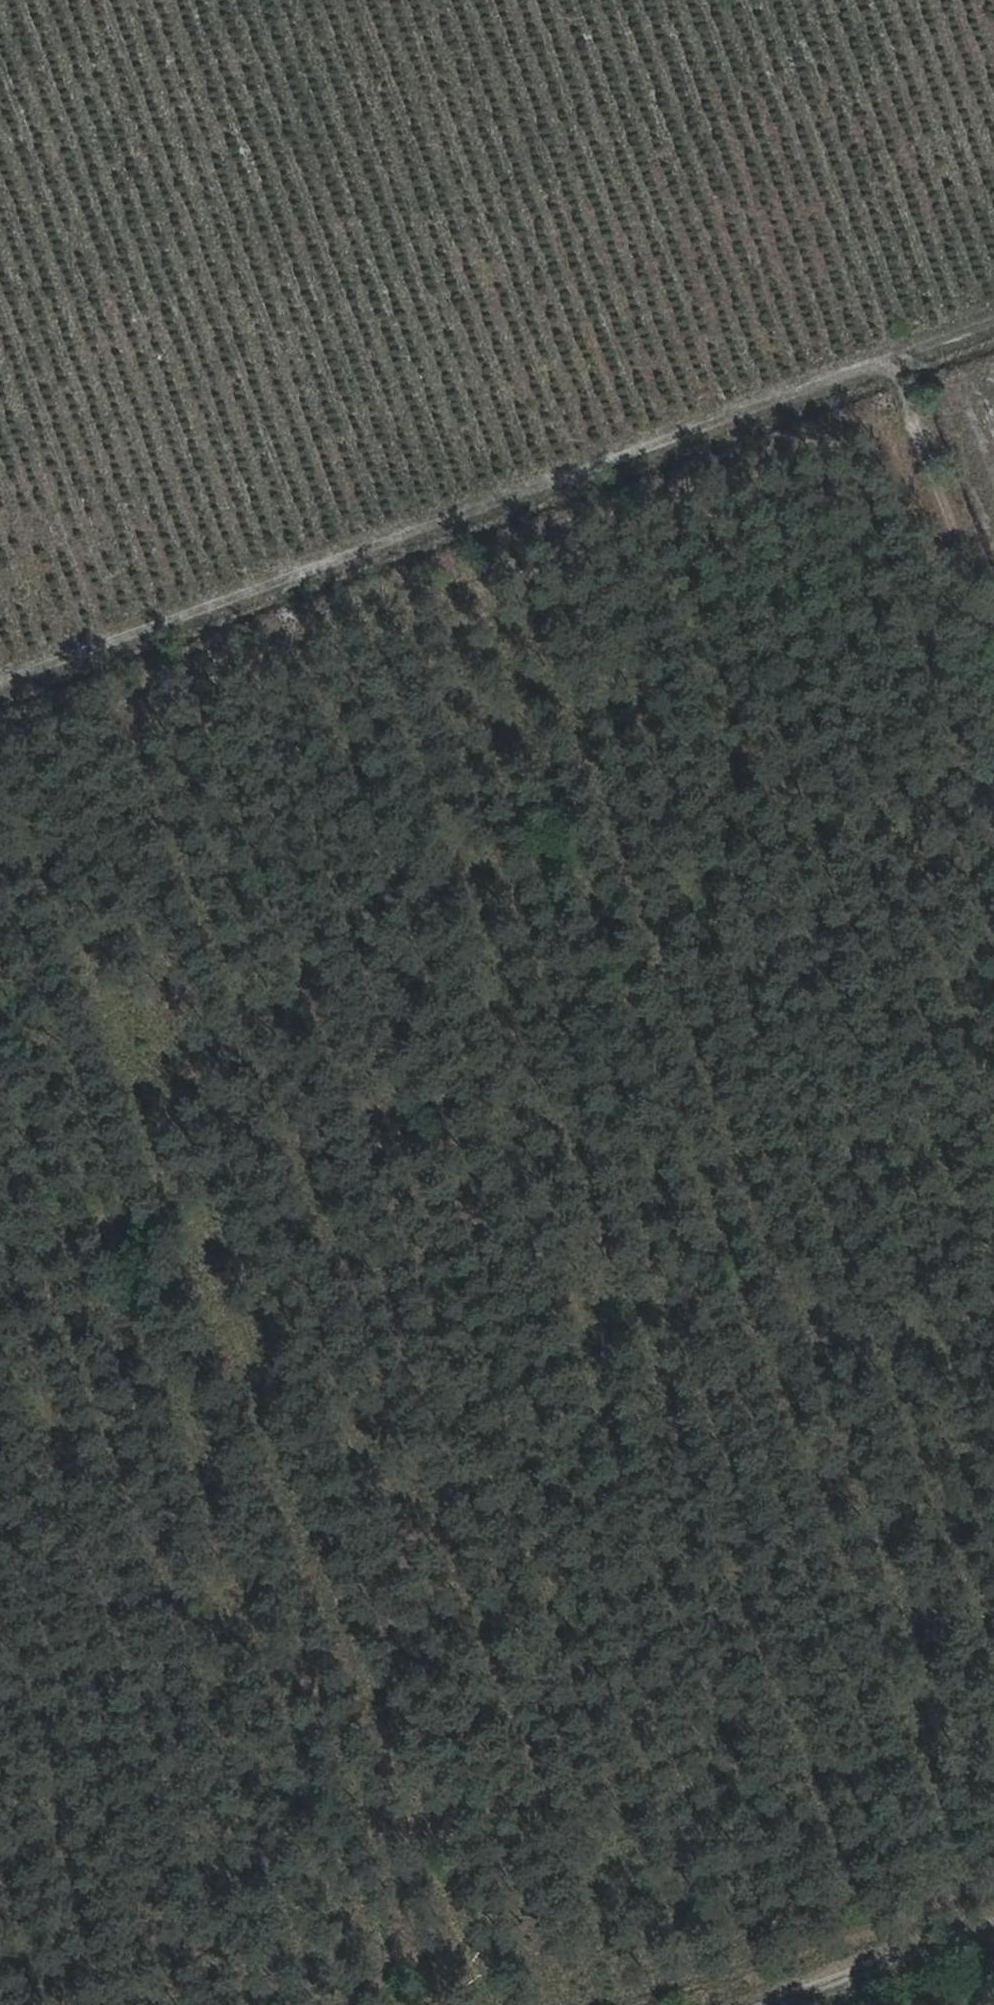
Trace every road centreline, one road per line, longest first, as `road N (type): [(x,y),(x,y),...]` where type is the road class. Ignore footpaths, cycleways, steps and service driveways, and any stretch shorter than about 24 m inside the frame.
road 1 (track): [(0,684),(993,320)]
road 2 (track): [(781,2004),(993,1927)]

